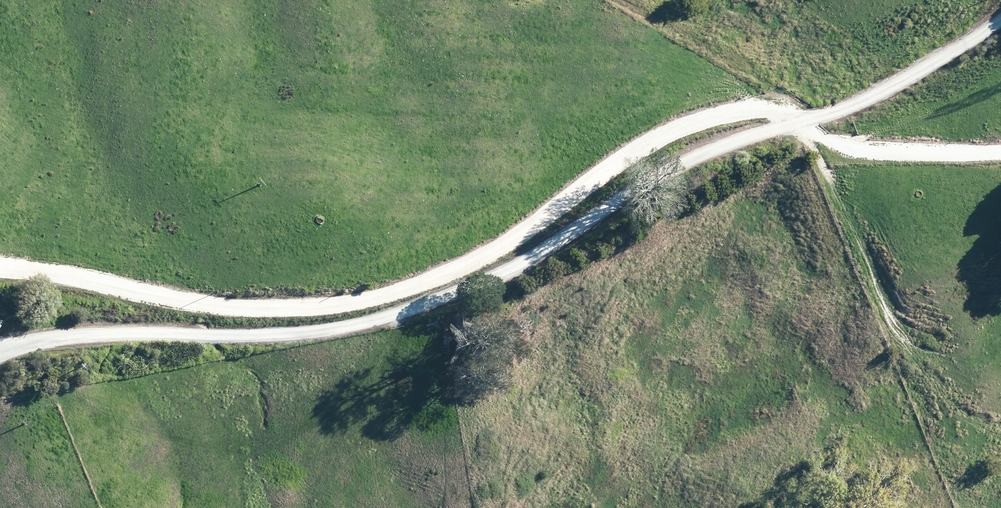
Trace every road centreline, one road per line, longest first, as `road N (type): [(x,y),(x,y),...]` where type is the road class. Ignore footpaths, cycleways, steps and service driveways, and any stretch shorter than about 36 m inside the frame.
road 1 (unclassified): [(0,263),(250,307),(315,304),(397,285),(466,253),(642,128),(712,105),(745,104),(795,125)]
road 2 (unclassified): [(0,353),(43,339),(241,338),(392,317),(546,251),(666,171),(795,125)]
road 3 (unclassified): [(795,125),(894,86),(1000,21)]

